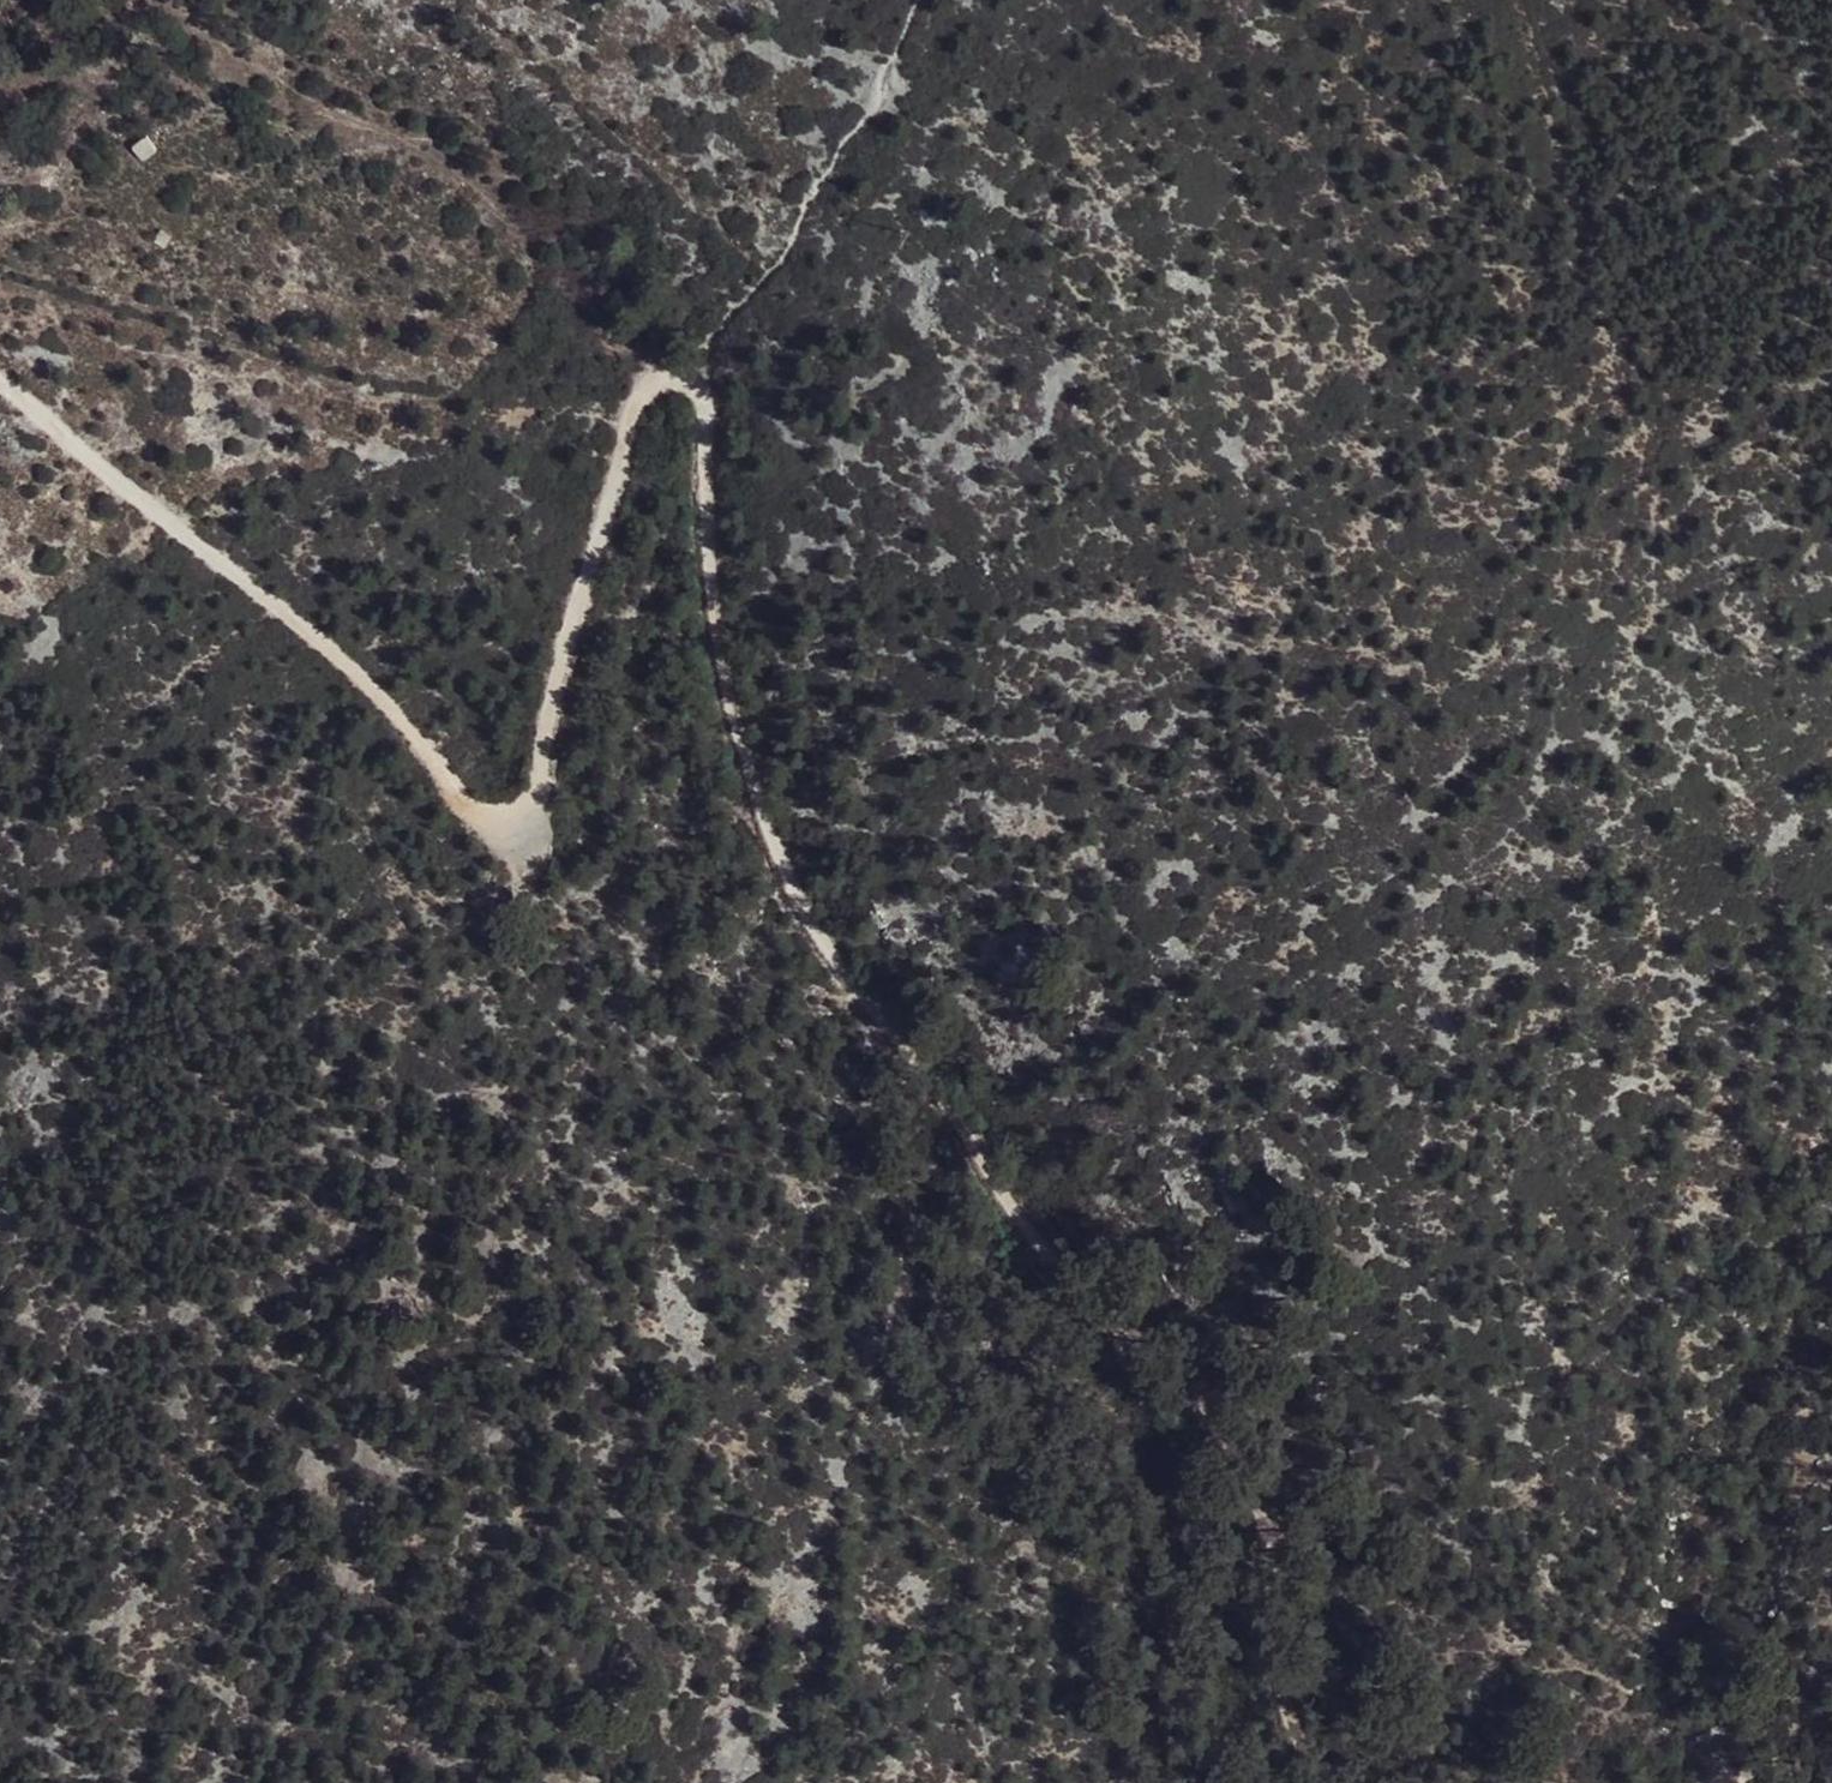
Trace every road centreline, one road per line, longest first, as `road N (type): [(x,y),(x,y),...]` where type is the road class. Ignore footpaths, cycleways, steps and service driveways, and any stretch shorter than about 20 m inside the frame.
road 1 (track): [(1342,1782),(1278,1684),(1250,1467),(1204,1402),(1110,1347),(938,1091),(849,983),(793,887),(737,753),(709,582),(708,413),(688,382)]
road 2 (track): [(0,382),(357,671),(480,816),(514,825),(536,811),(550,706),(630,414),(654,380),(688,382)]

